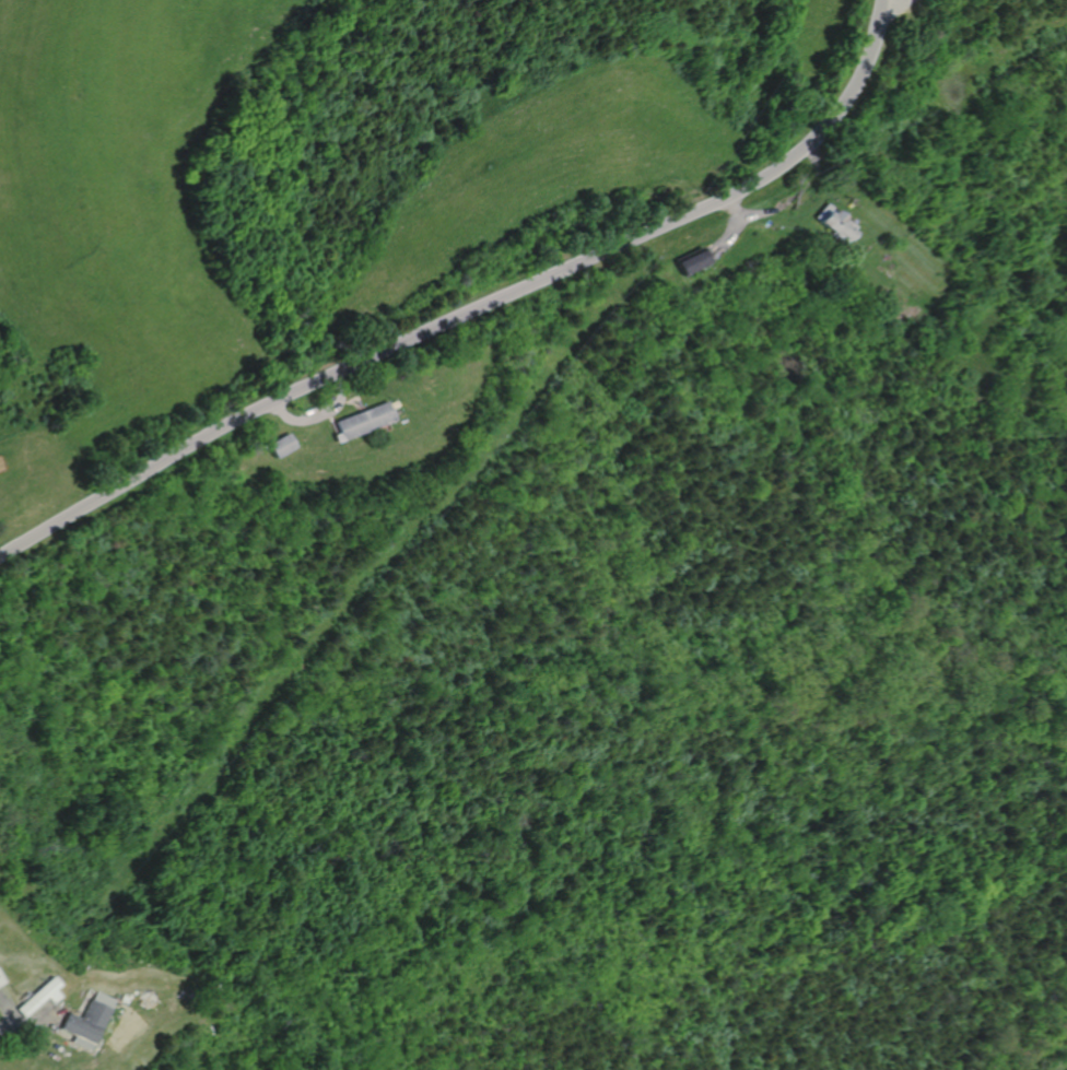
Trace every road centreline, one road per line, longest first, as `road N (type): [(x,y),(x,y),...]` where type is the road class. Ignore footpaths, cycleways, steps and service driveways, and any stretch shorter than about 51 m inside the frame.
road 1 (tertiary): [(0,557),(274,400),(766,176),(814,138),(852,89),(883,0)]

